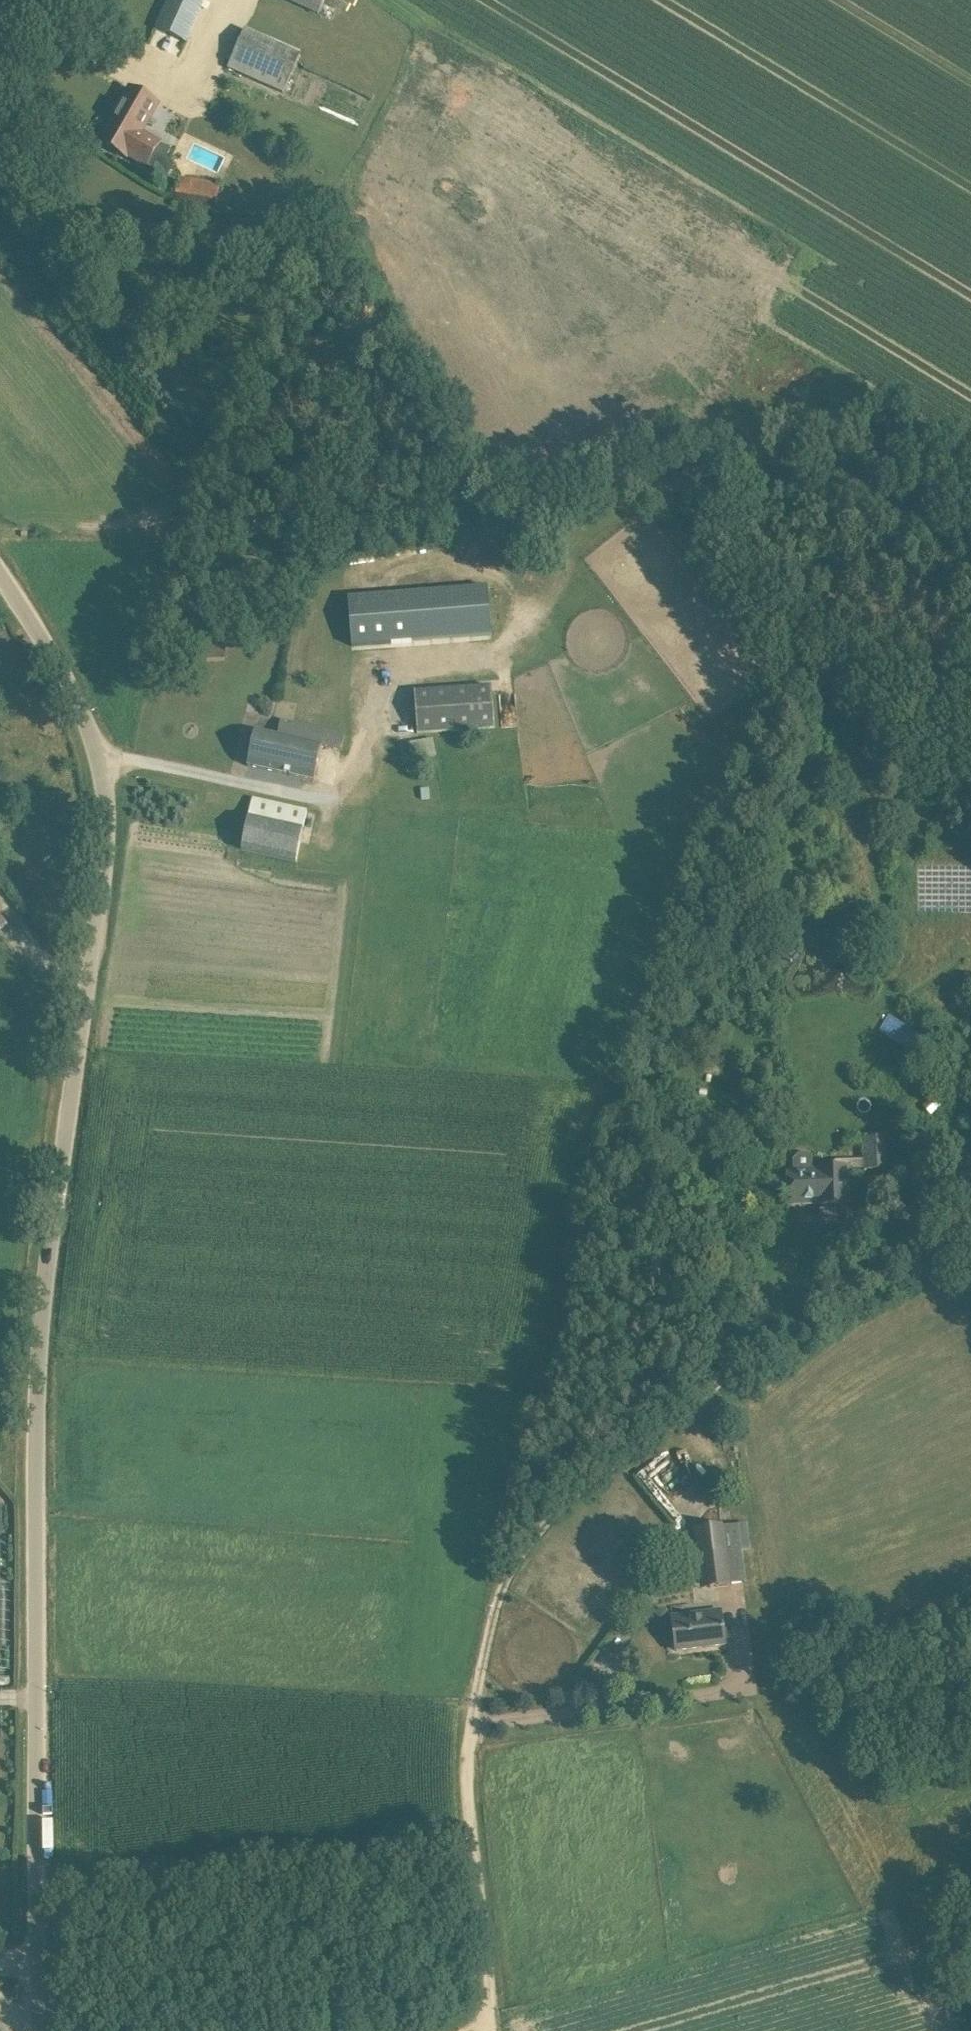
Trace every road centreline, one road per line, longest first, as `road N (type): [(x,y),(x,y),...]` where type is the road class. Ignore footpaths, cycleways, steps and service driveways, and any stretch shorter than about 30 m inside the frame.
road 1 (unclassified): [(38,2030),(33,1396),(45,1222),(102,750),(0,563)]
road 2 (unclassified): [(482,2030),(465,1751),(492,1607)]

